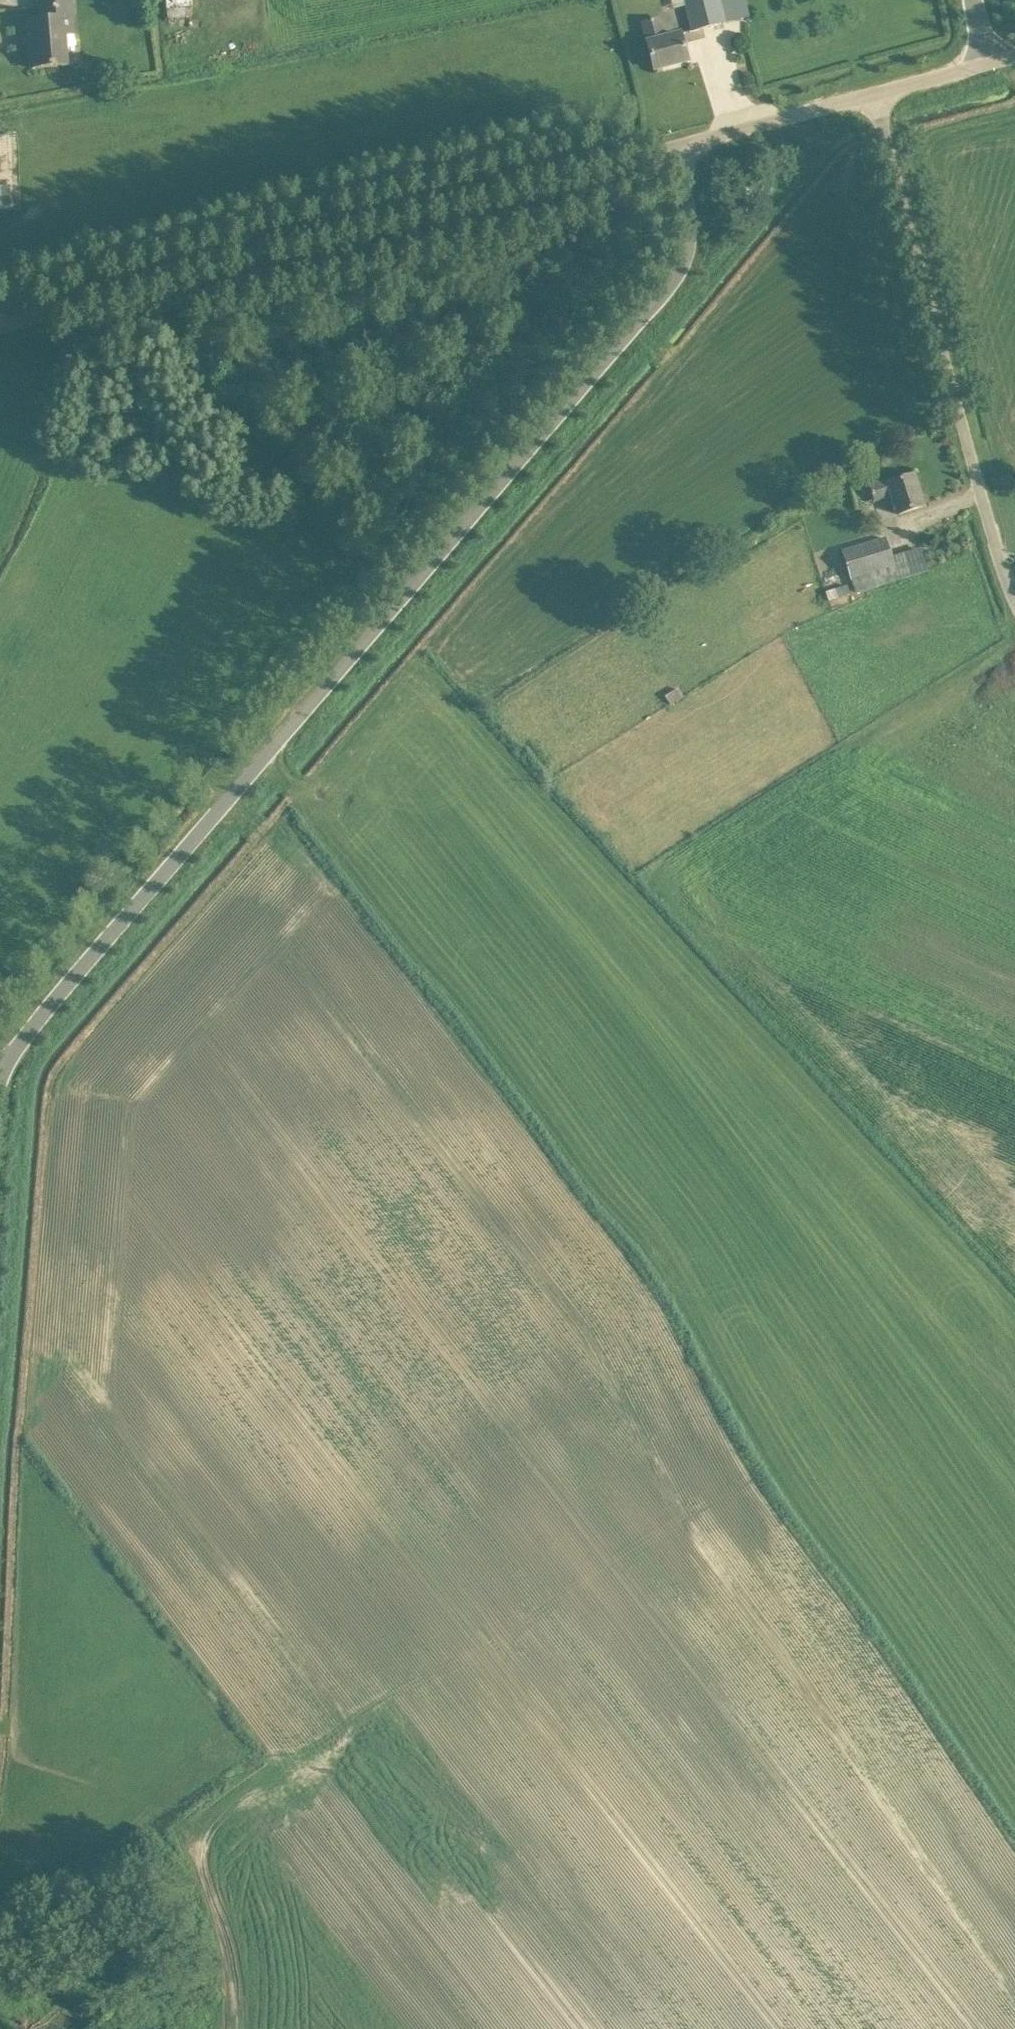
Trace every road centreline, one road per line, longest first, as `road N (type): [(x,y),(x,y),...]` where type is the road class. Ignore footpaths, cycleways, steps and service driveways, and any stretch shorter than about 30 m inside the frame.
road 1 (unclassified): [(0,1077),(43,1013),(666,291),(682,268),(686,224),(671,151)]
road 2 (unclassified): [(0,325),(671,151)]
road 3 (unclassified): [(1014,600),(1003,579),(873,95)]
road 4 (unclassified): [(671,151),(873,95)]

